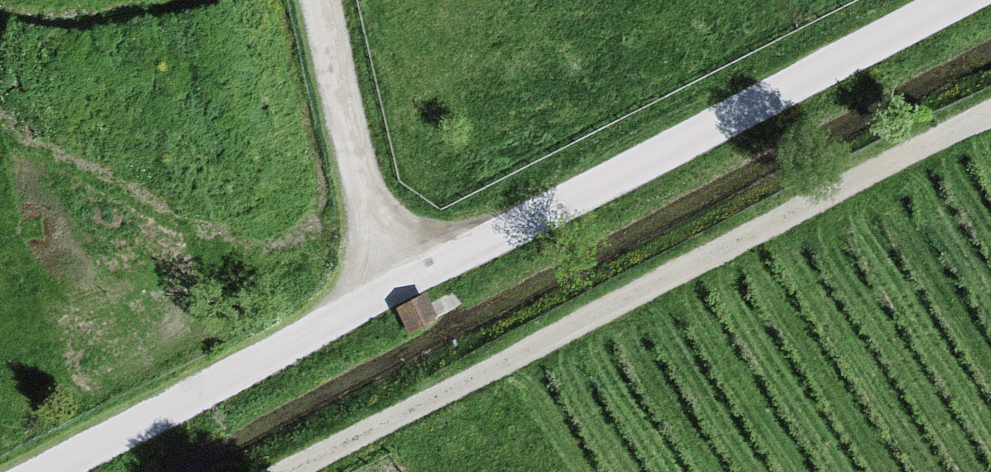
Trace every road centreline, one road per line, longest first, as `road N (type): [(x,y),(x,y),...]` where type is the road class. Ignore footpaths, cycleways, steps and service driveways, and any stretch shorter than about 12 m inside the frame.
road 1 (unclassified): [(62,471),(970,0)]
road 2 (track): [(325,471),(990,127)]
road 3 (track): [(402,295),(309,174),(273,0)]

